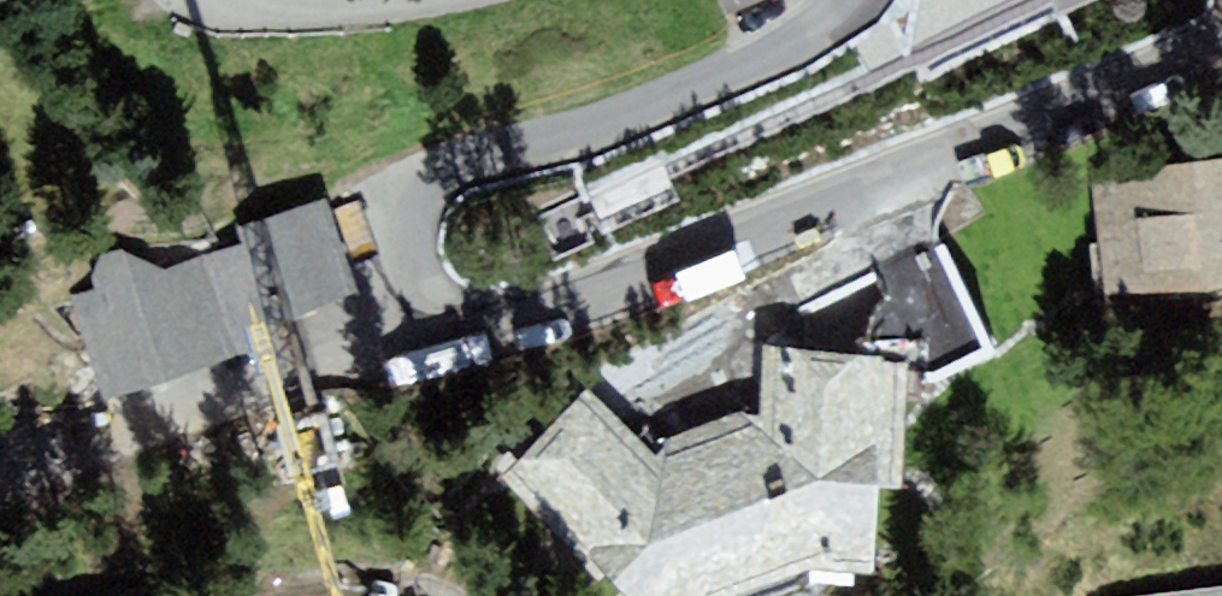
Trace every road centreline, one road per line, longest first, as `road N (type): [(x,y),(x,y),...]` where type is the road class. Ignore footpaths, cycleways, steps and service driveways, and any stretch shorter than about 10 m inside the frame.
road 1 (residential): [(1221,49),(547,313),(472,324),(439,316),(397,275),(393,248),(402,213),(423,188),(457,168),(731,75),(786,49),(850,0)]
road 2 (residential): [(421,0),(327,10),(247,0)]

